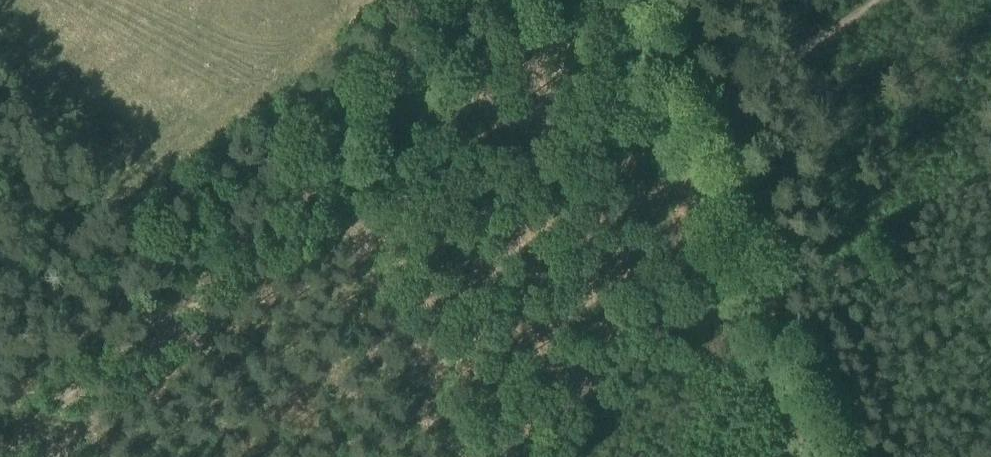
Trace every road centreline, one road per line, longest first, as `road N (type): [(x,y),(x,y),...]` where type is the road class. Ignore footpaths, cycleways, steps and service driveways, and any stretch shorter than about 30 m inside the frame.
road 1 (track): [(501,0),(0,425)]
road 2 (track): [(820,444),(685,128),(608,0)]

